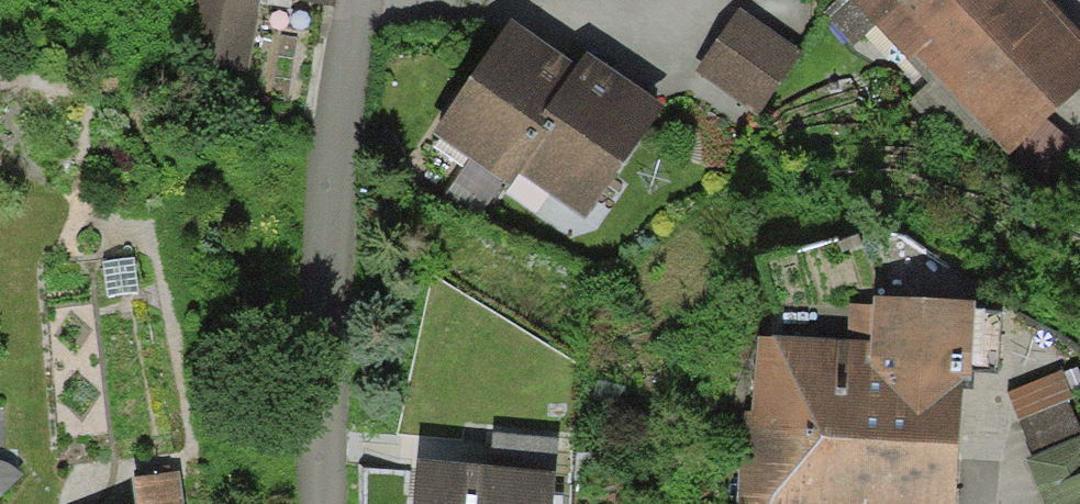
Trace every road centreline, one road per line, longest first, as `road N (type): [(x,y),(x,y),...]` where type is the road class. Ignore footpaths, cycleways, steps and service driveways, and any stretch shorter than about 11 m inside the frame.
road 1 (unclassified): [(325,503),(329,130),(356,0)]

